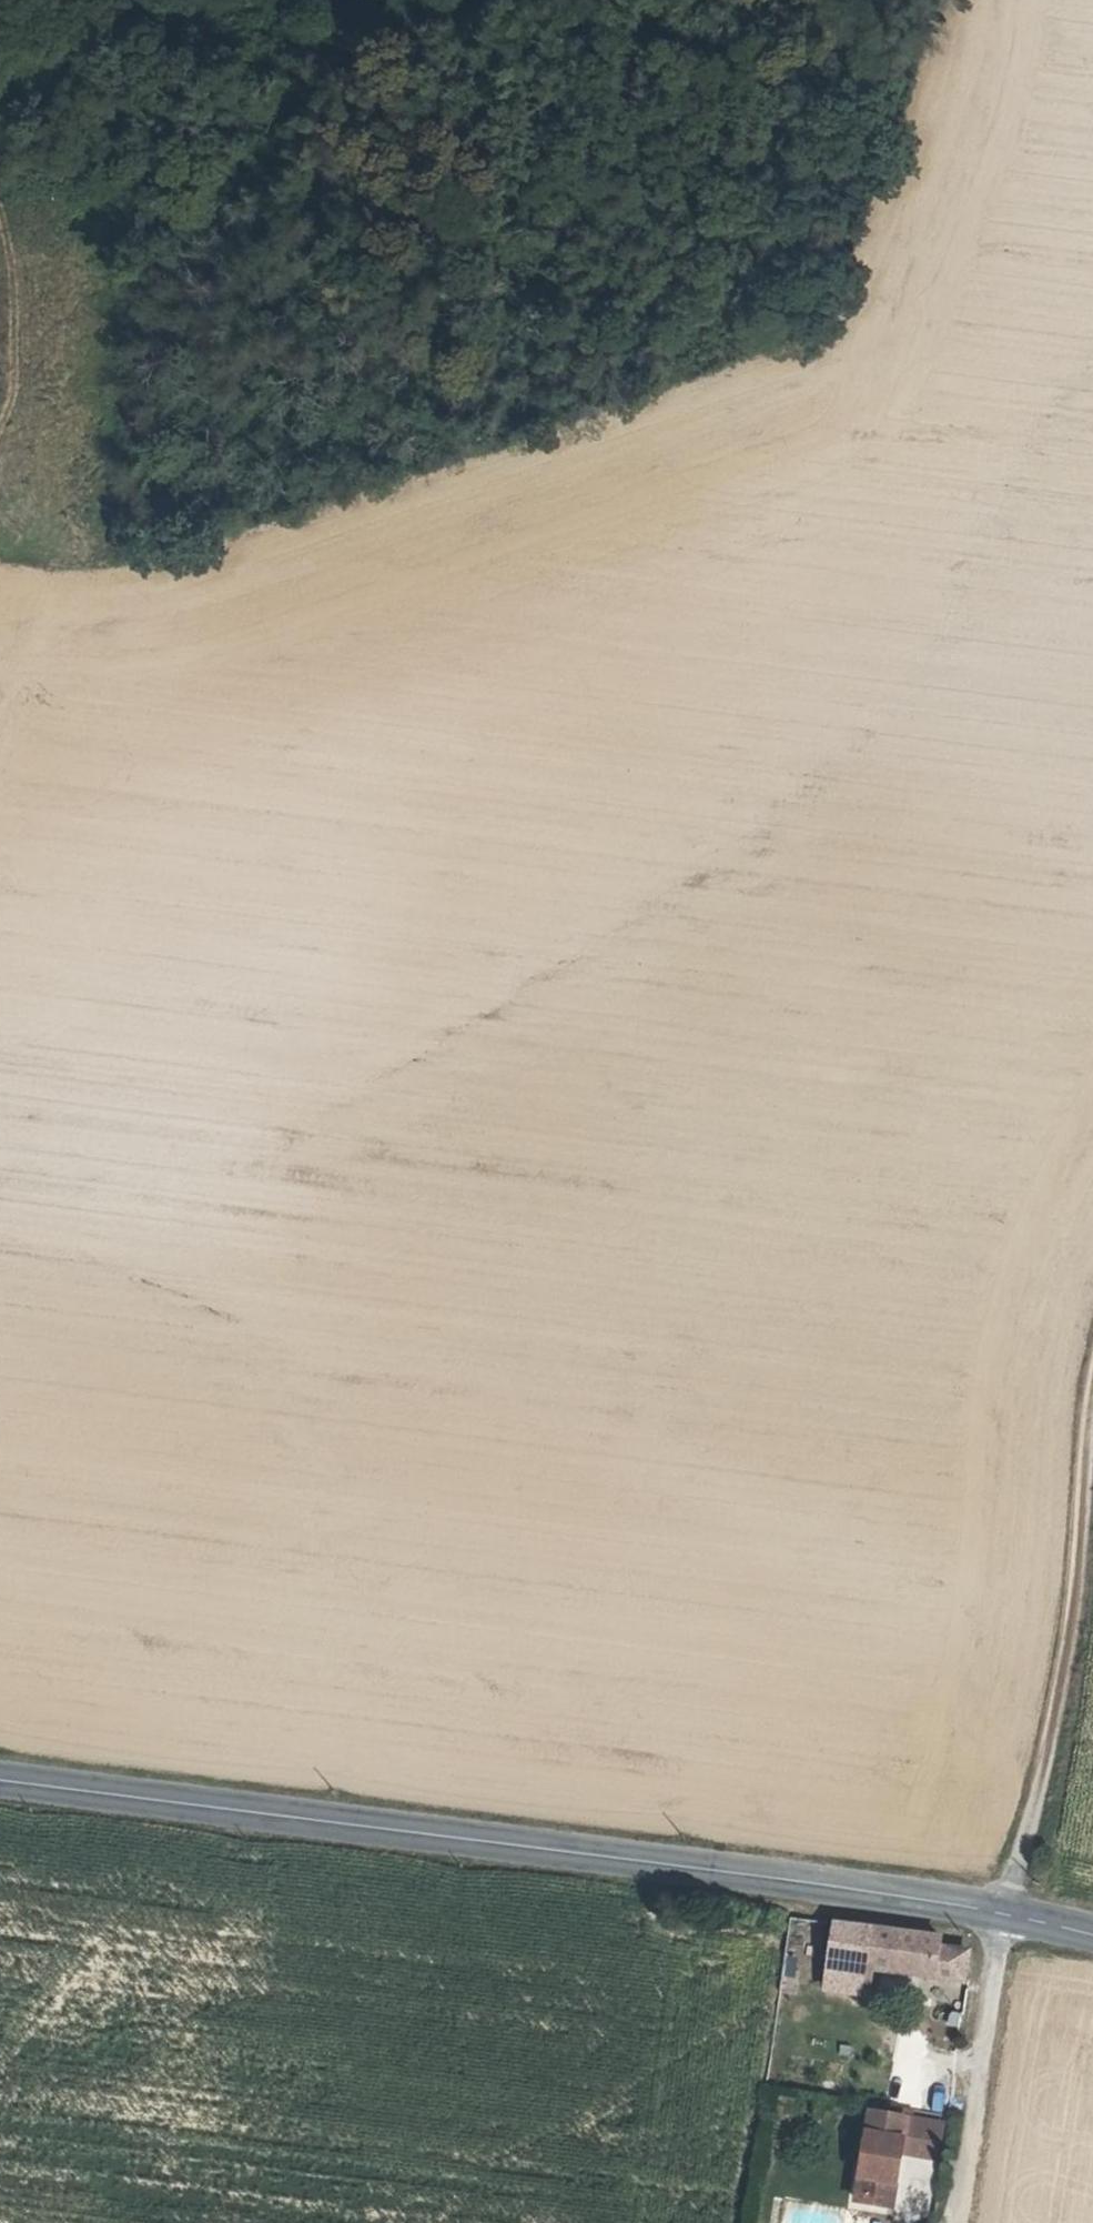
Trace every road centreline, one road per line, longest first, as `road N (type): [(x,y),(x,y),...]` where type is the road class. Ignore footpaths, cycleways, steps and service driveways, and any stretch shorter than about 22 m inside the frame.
road 1 (secondary): [(0,1789),(1007,1911)]
road 2 (track): [(1007,1911),(1053,1773),(1092,1413)]
road 3 (residential): [(1007,1911),(956,2222)]

